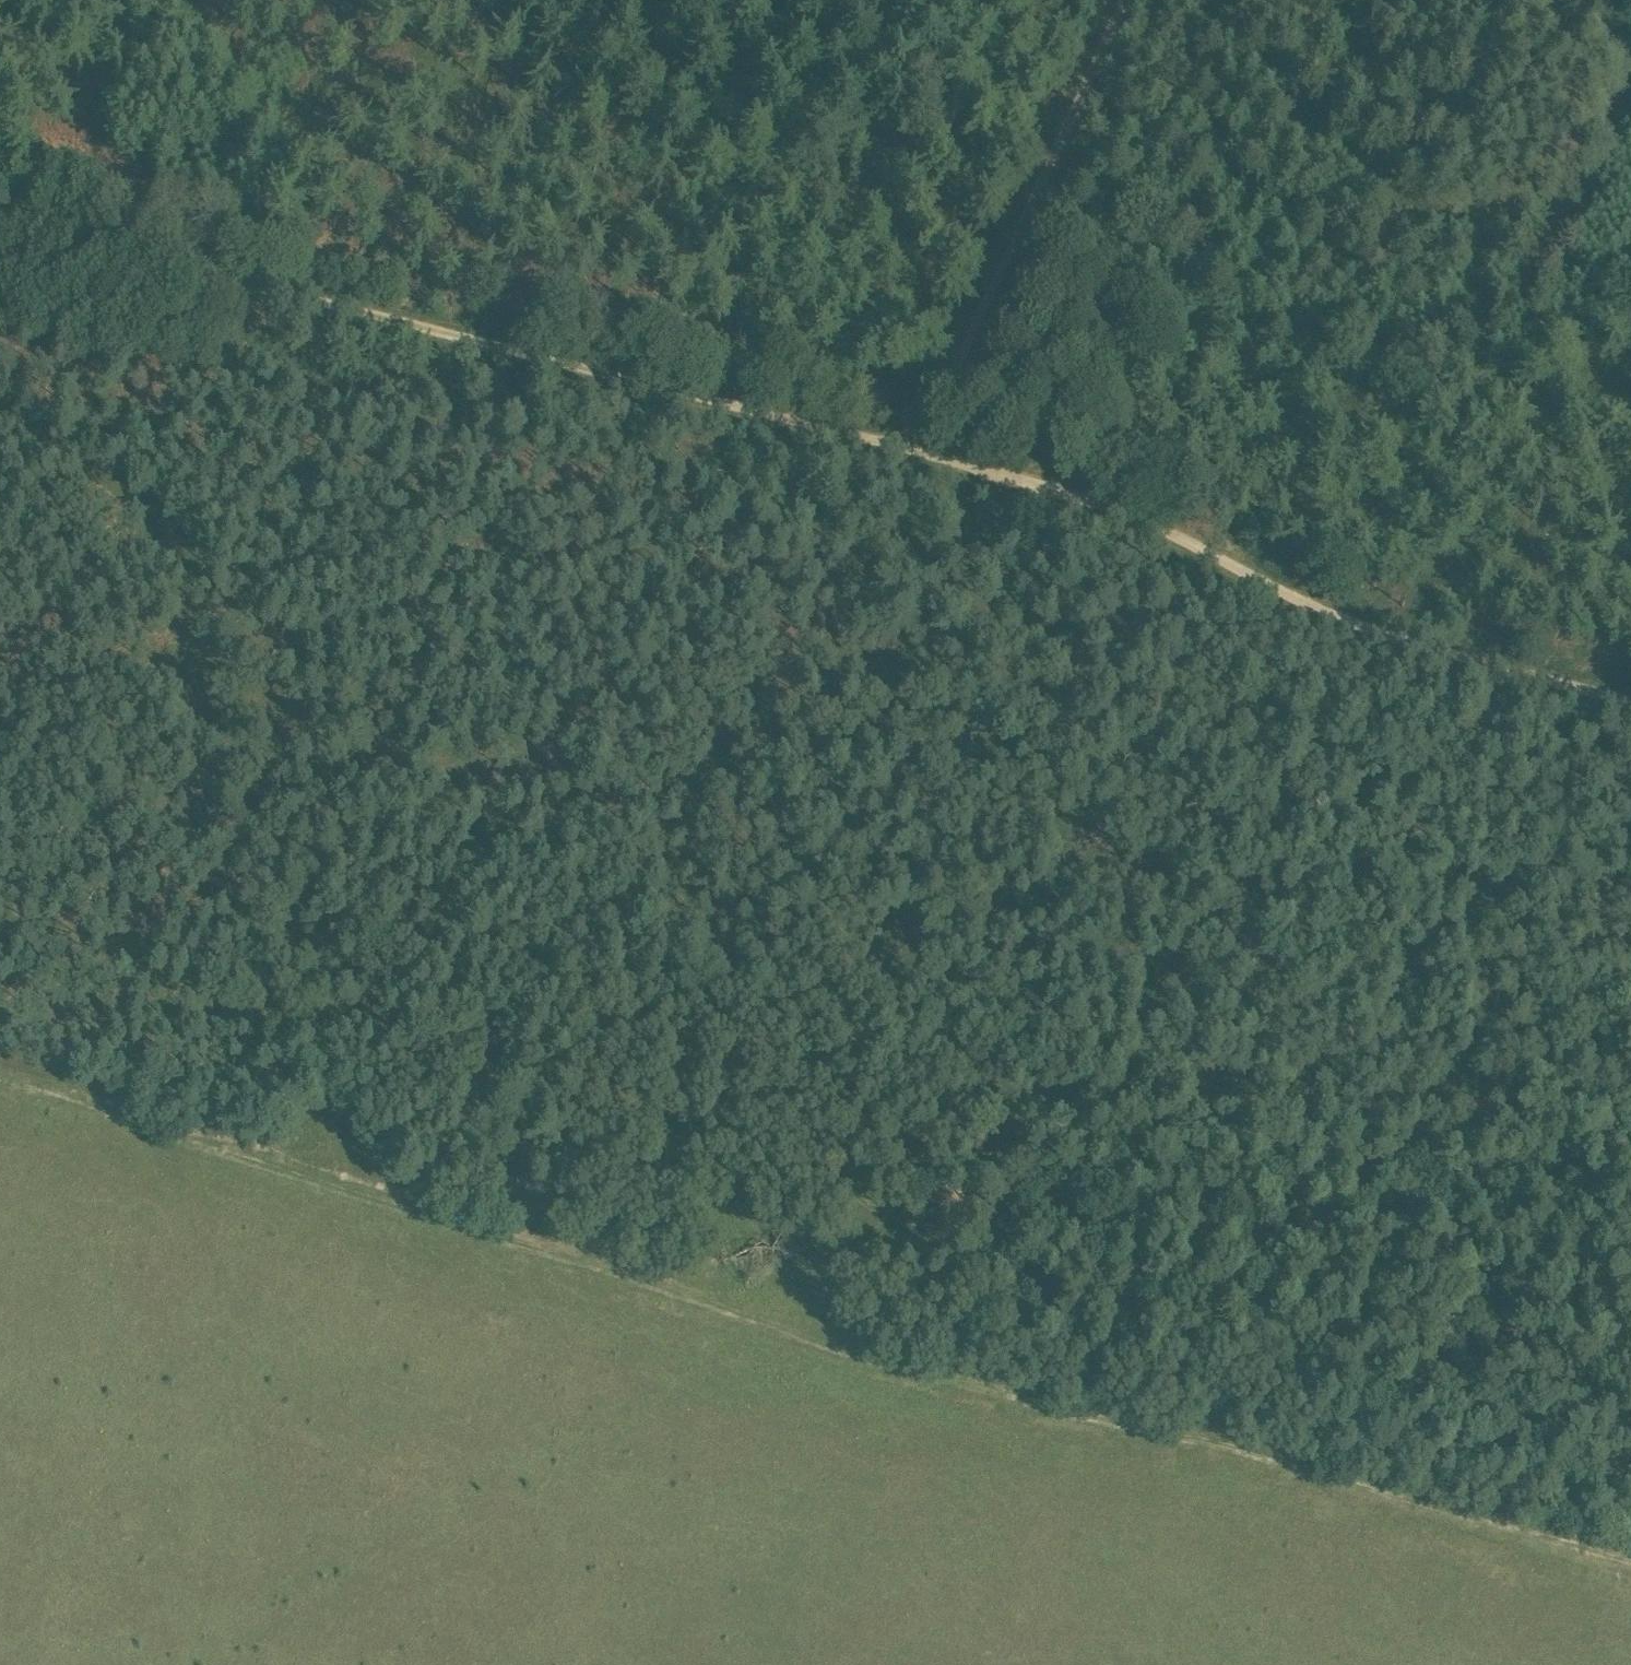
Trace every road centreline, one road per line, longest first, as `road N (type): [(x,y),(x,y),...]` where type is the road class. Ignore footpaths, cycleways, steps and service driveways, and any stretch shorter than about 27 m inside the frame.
road 1 (track): [(905,449),(0,223)]
road 2 (track): [(1630,704),(1394,640),(1297,601),(1090,497),(905,449)]
road 3 (track): [(1116,0),(905,449)]

